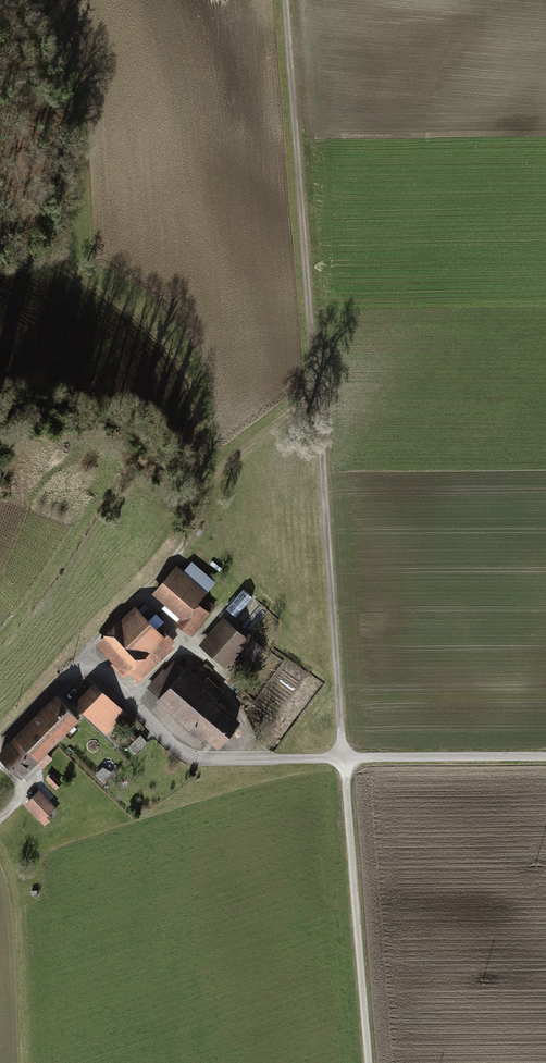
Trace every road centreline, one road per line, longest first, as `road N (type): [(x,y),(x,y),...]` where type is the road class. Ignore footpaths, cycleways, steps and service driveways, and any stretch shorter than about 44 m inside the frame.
road 1 (track): [(343,759),(290,0)]
road 2 (track): [(205,486),(172,354),(62,259),(70,135),(31,0)]
road 3 (residential): [(0,740),(54,687),(92,672),(192,758),(343,759)]
road 4 (track): [(83,672),(88,641),(168,558),(213,471),(315,392)]
road 5 (track): [(370,1062),(343,759)]
road 6 (track): [(545,757),(343,759)]

